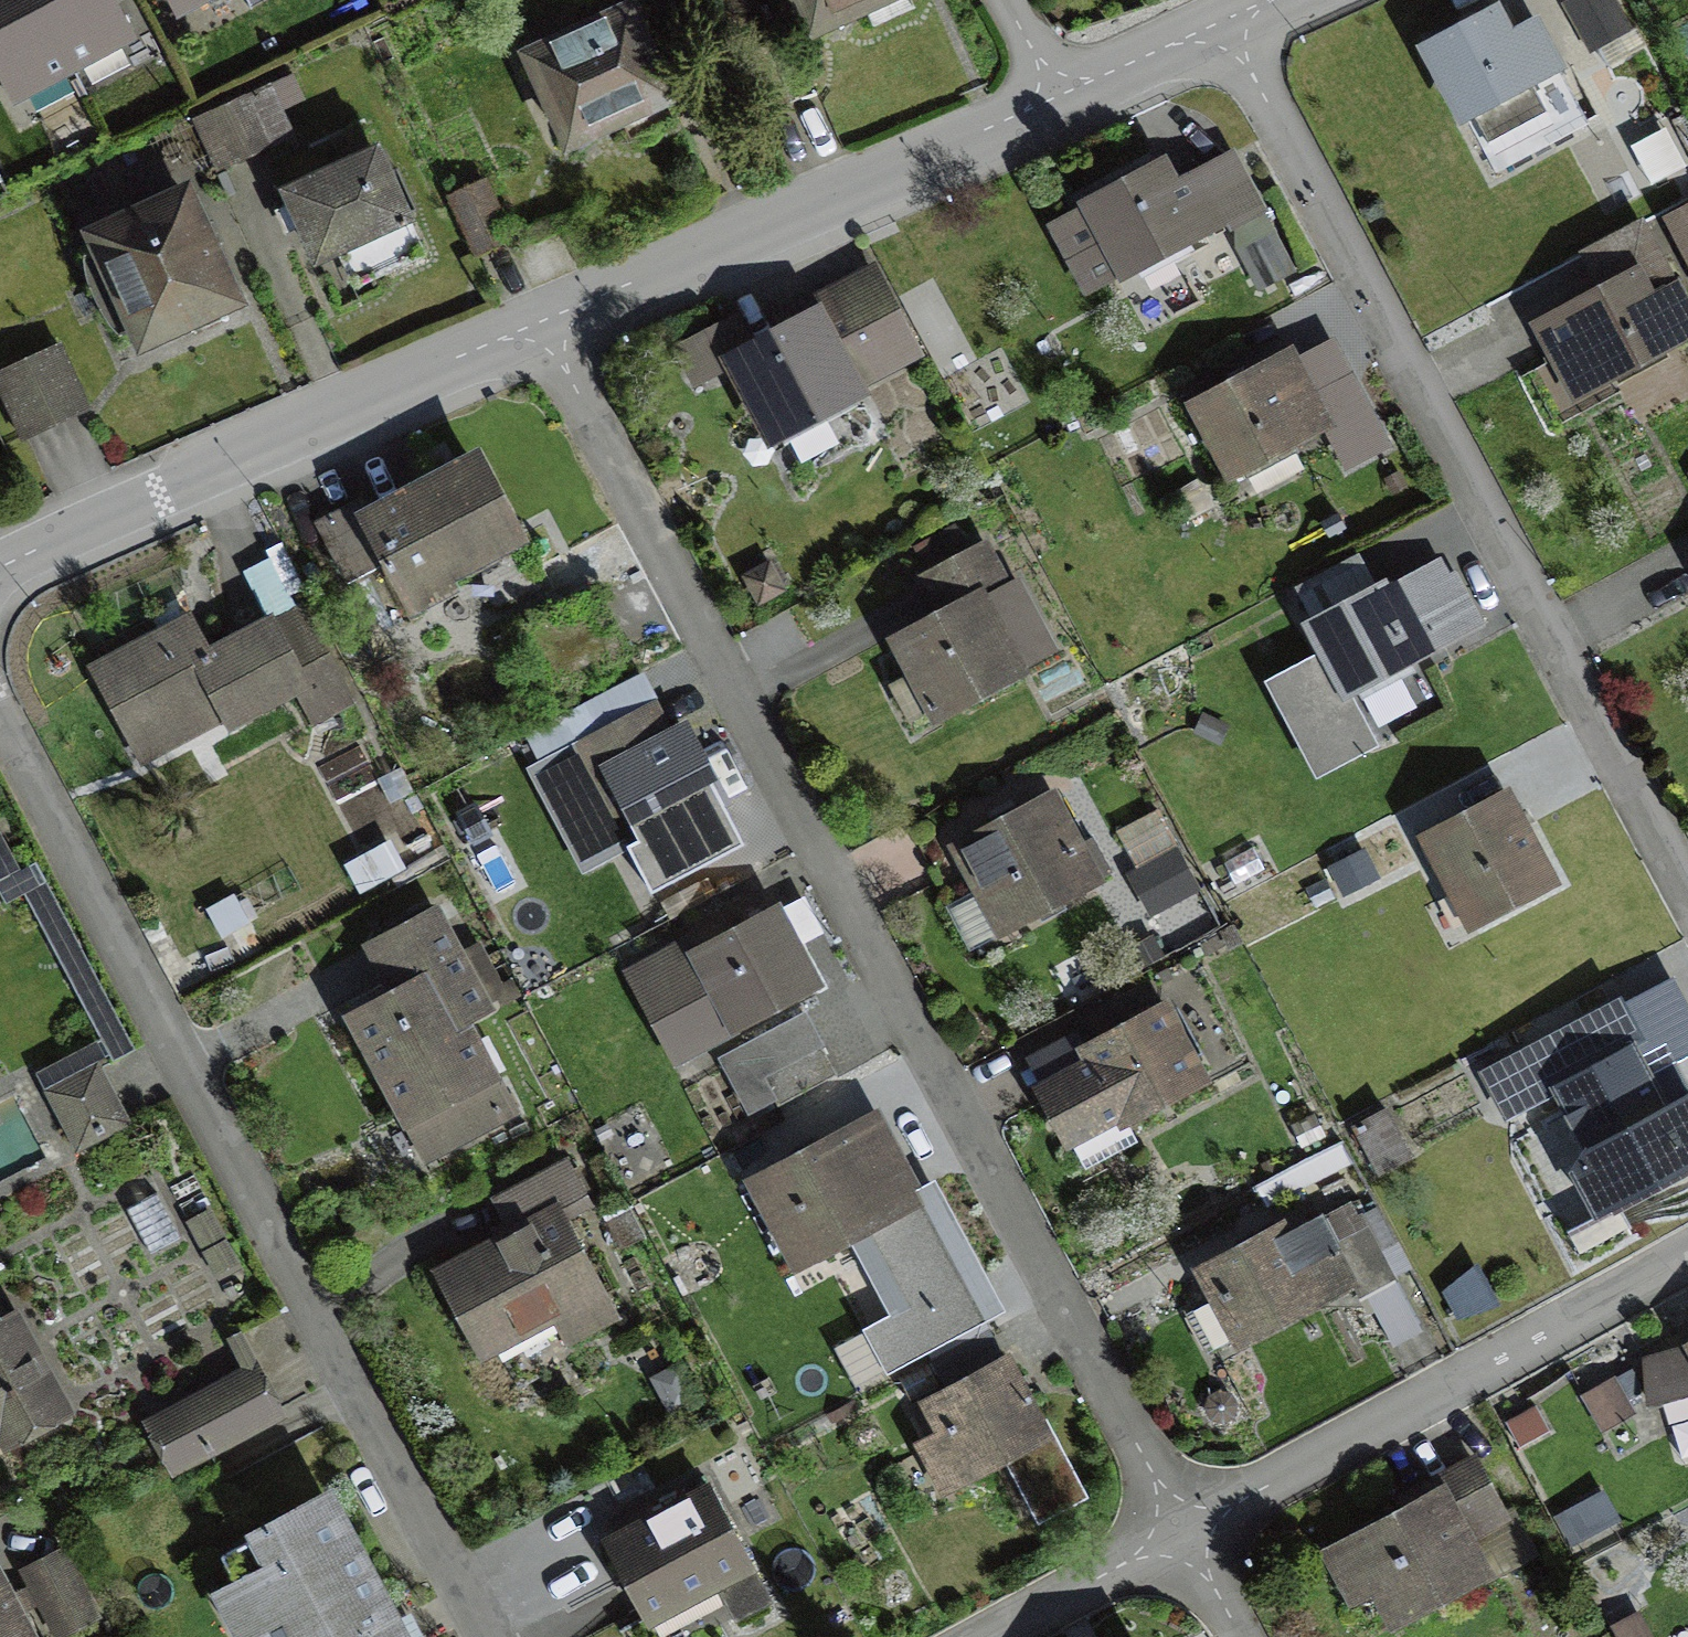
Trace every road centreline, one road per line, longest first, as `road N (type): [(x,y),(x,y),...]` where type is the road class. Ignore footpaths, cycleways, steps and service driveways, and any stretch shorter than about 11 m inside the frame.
road 1 (residential): [(1182,1530),(542,323)]
road 2 (residential): [(482,1636),(0,725)]
road 3 (residential): [(1687,908),(1228,27)]
road 4 (residential): [(0,578),(542,323)]
road 5 (residential): [(1182,1530),(1687,1260)]
road 6 (residential): [(542,323),(1060,101)]
road 7 (residential): [(989,1636),(1182,1530)]
road 8 (residential): [(1060,101),(1228,27)]
road 9 (residential): [(1242,1636),(1182,1530)]

